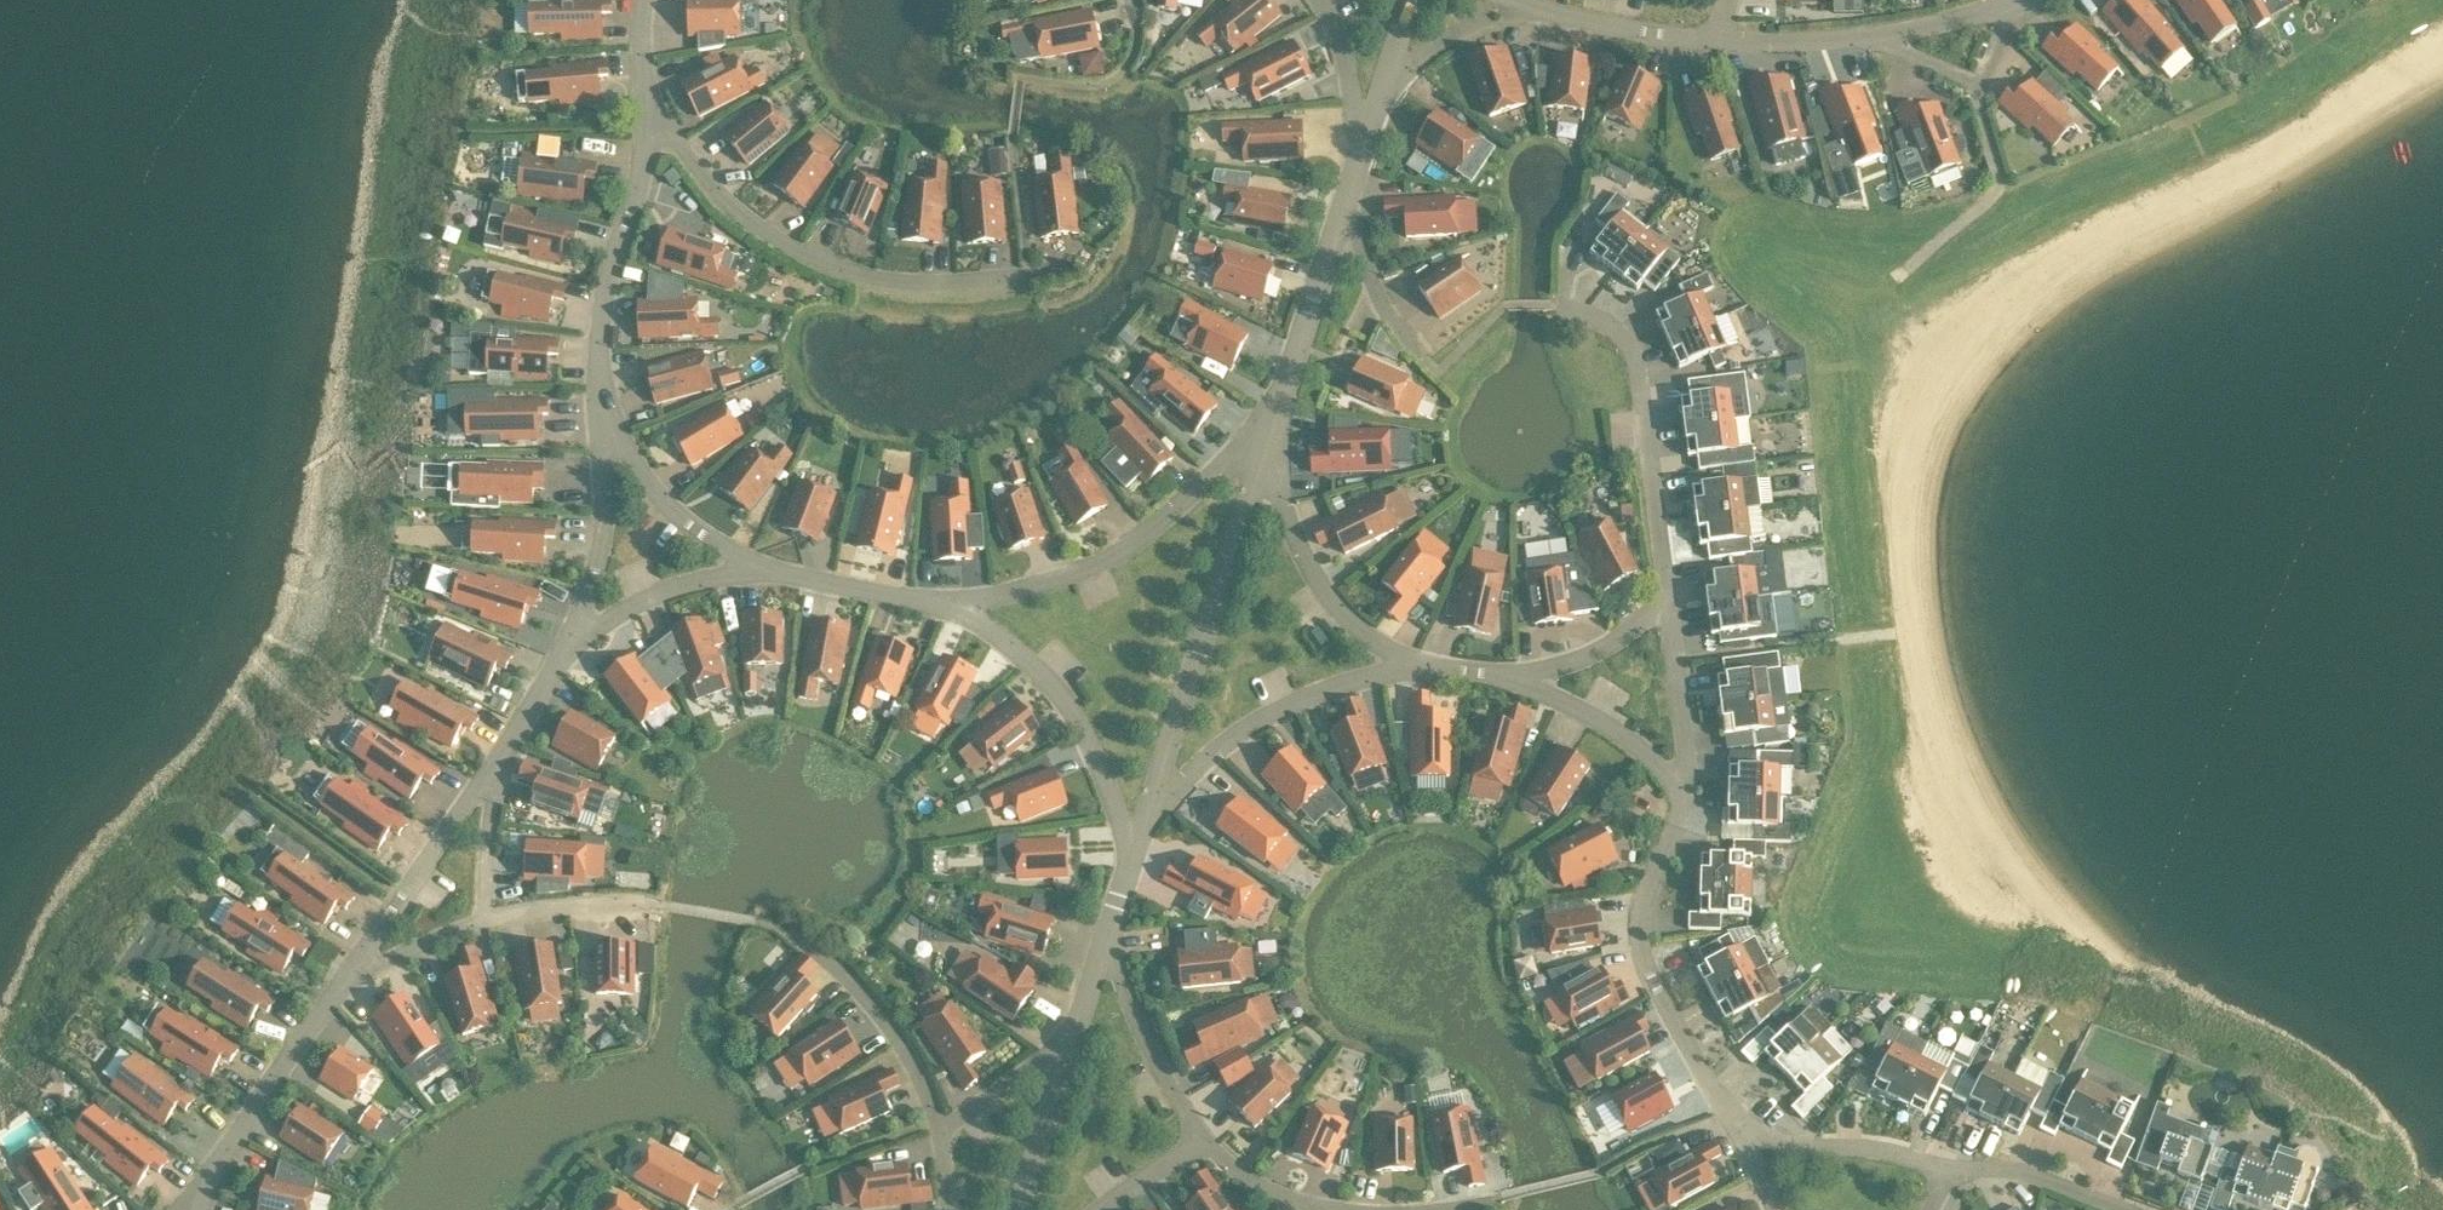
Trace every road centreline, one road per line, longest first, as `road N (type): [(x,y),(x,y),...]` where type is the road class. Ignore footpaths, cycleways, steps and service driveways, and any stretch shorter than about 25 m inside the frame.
road 1 (residential): [(646,101),(719,196),(802,253),(896,282),(1027,276)]
road 2 (residential): [(1146,811),(1259,462)]
road 3 (residential): [(1259,462),(1228,460),(1101,561),(948,604)]
road 4 (residential): [(1684,794),(1644,893),(1640,940),(1653,981),(1731,1114)]
road 5 (residential): [(1560,307),(1616,330),(1636,361),(1665,600)]
road 6 (residential): [(1146,811),(1207,756),(1287,703),(1353,680),(1429,667)]
road 7 (residential): [(948,604),(1017,651),(1066,706),(1131,856)]
road 8 (residential): [(598,404),(604,296),(641,171),(646,101)]
road 9 (residential): [(1259,462),(1347,195)]
road 10 (residential): [(1429,667),(1385,647),(1333,603),(1259,462)]
road 11 (residential): [(209,1178),(356,964)]
road 12 (residential): [(939,1133),(923,1083),(890,1028),(795,936)]
road 13 (residential): [(569,645),(601,546),(598,404)]
road 14 (residential): [(598,404),(664,503),(768,571)]
road 15 (residential): [(356,964),(487,776)]
road 16 (residential): [(1731,1114),(1781,1142),(1885,1151),(1948,1168)]
road 17 (residential): [(1684,794),(1621,734),(1500,676)]
road 18 (residential): [(1202,1140),(1154,1063),(1107,942)]
road 19 (residential): [(569,645),(670,588),(768,571)]
road 20 (residential): [(1870,36),(1974,86),(2013,1)]
road 21 (residential): [(1720,40),(1515,0)]
road 22 (residential): [(1665,600),(1684,794)]
road 23 (residential): [(1500,676),(1594,653),(1665,600)]
road 24 (residential): [(768,571),(948,604)]
road 25 (residential): [(1016,1209),(1072,1040)]
road 26 (residential): [(1948,1168),(2017,1171),(2118,1209)]
road 27 (residential): [(1413,346),(1374,287),(1347,195)]
road 28 (residential): [(939,1133),(1072,1040)]
road 29 (residential): [(1360,153),(1347,68),(1319,0)]
road 30 (residential): [(639,902),(484,921)]
road 31 (residential): [(1338,1209),(1266,1189),(1202,1140)]
road 32 (residential): [(487,776),(569,645)]
road 33 (residential): [(1870,36),(1720,40)]
road 34 (residential): [(2013,1),(1870,36)]
road 35 (residential): [(484,921),(487,776)]
road 36 (residential): [(484,921),(373,965),(356,964)]
road 37 (residential): [(1384,85),(1445,39),(1495,18)]
road 38 (residential): [(1202,1140),(1098,1209)]

